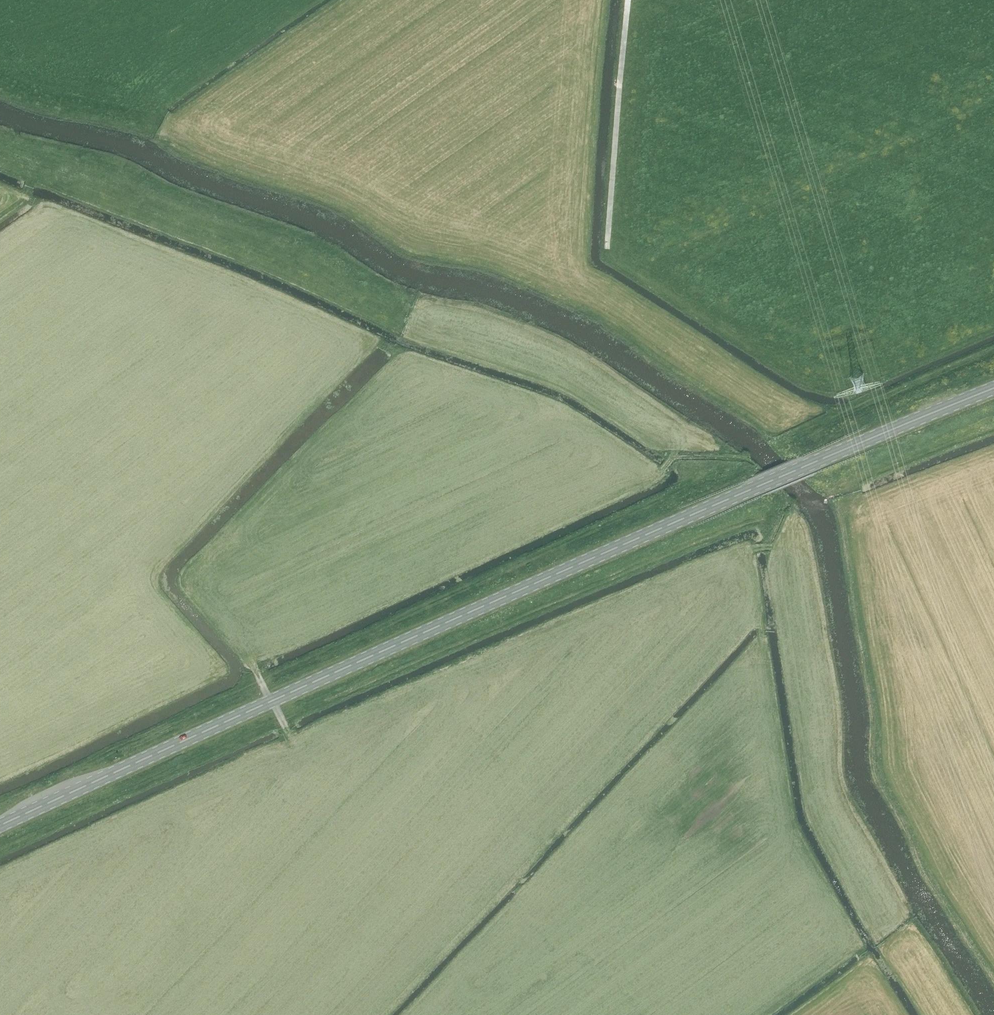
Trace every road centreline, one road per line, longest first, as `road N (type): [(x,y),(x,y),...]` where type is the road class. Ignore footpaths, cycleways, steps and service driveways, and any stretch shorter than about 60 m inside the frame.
road 1 (primary): [(0,826),(993,388)]
road 2 (track): [(607,248),(628,0)]
road 3 (track): [(660,473),(672,458),(752,462),(788,501),(768,547)]

